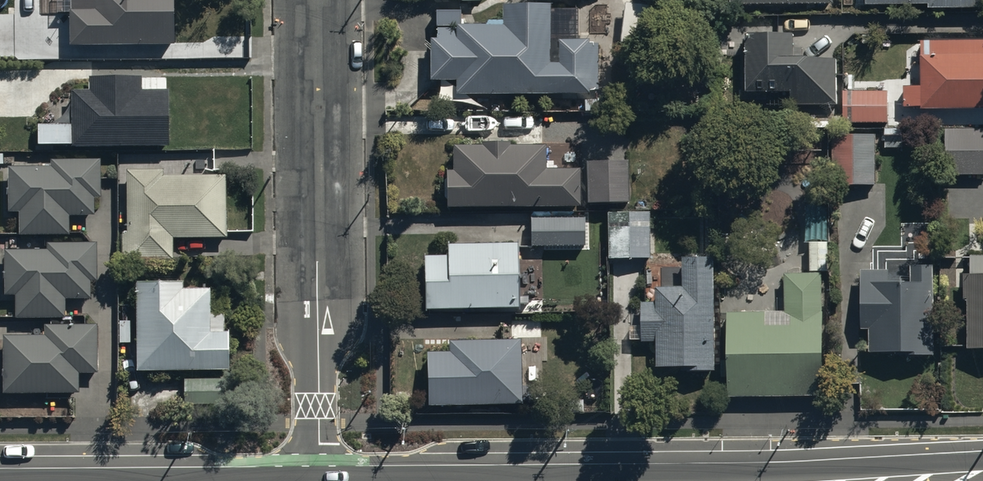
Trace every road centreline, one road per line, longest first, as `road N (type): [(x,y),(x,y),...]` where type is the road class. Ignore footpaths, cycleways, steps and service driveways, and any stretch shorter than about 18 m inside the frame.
road 1 (residential): [(319,480),(315,0)]

